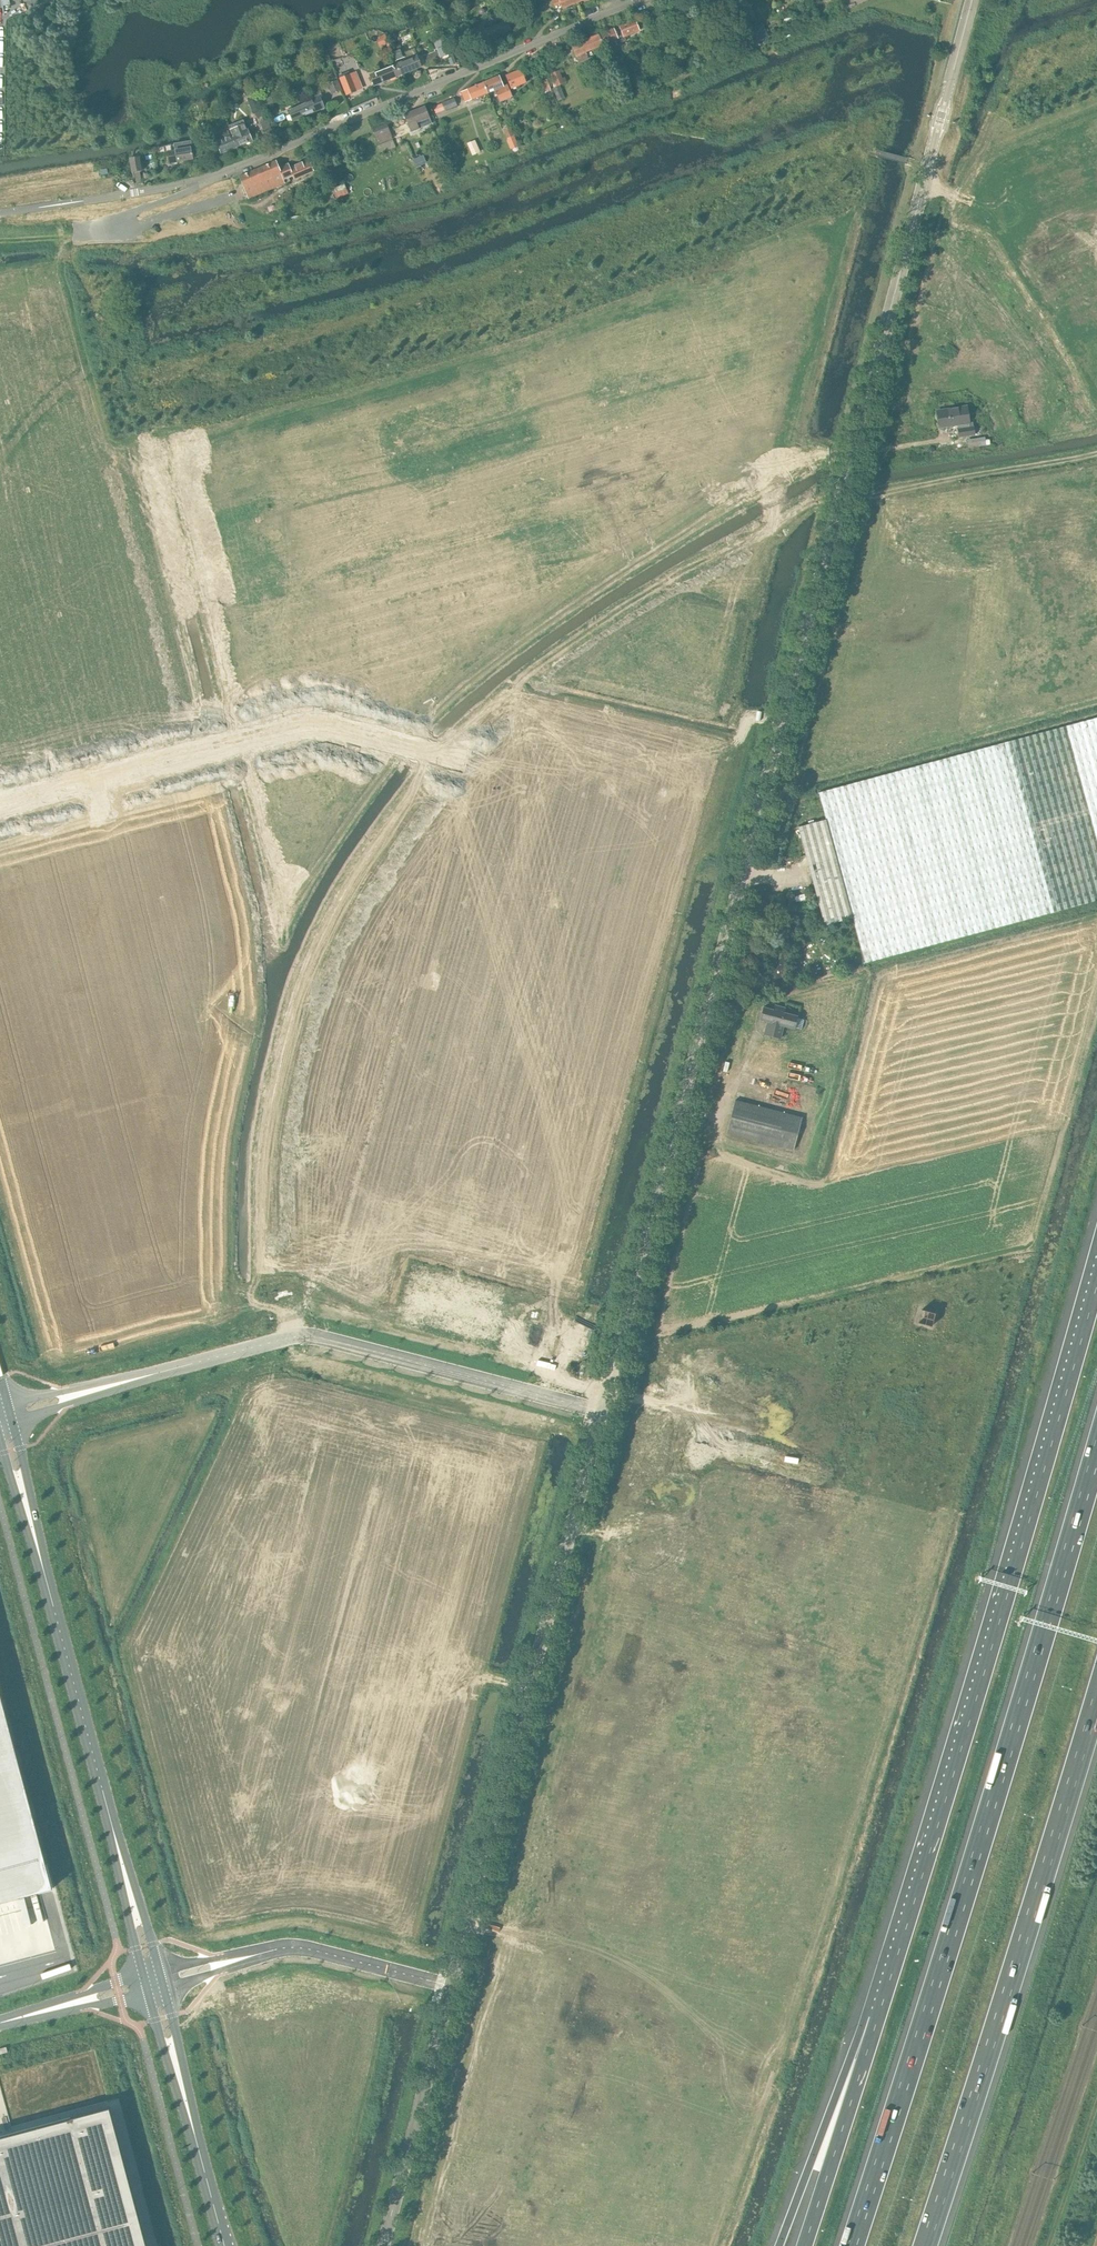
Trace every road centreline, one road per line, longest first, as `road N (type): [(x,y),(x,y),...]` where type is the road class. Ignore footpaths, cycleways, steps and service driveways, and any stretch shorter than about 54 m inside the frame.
road 1 (unclassified): [(753,833),(971,0)]
road 2 (motorway): [(1096,1447),(851,2245)]
road 3 (motorway): [(1096,1267),(872,2023)]
road 4 (unclassified): [(753,833),(328,727),(293,728),(0,805)]
road 5 (unclassified): [(61,204),(247,166),(633,0)]
road 6 (unclassified): [(600,1410),(753,833)]
road 7 (unclassified): [(451,1987),(600,1410)]
road 8 (motorway): [(925,2245),(1096,1695)]
road 9 (unclassified): [(90,1391),(302,1335),(600,1410)]
road 10 (tertiary): [(135,1913),(22,1490)]
road 11 (unclassified): [(600,1410),(945,1500)]
road 12 (unclassified): [(746,2059),(451,1987)]
road 13 (unclassified): [(383,2245),(451,1987)]
road 14 (track): [(839,498),(1096,454)]
road 15 (motorway): [(872,2023),(779,2245)]
road 16 (motorway): [(872,2023),(801,2245)]
road 17 (unclassified): [(451,1987),(302,1947),(248,1957)]
road 18 (tertiary): [(226,2245),(176,2065)]
road 19 (track): [(1048,2245),(1096,2100)]

